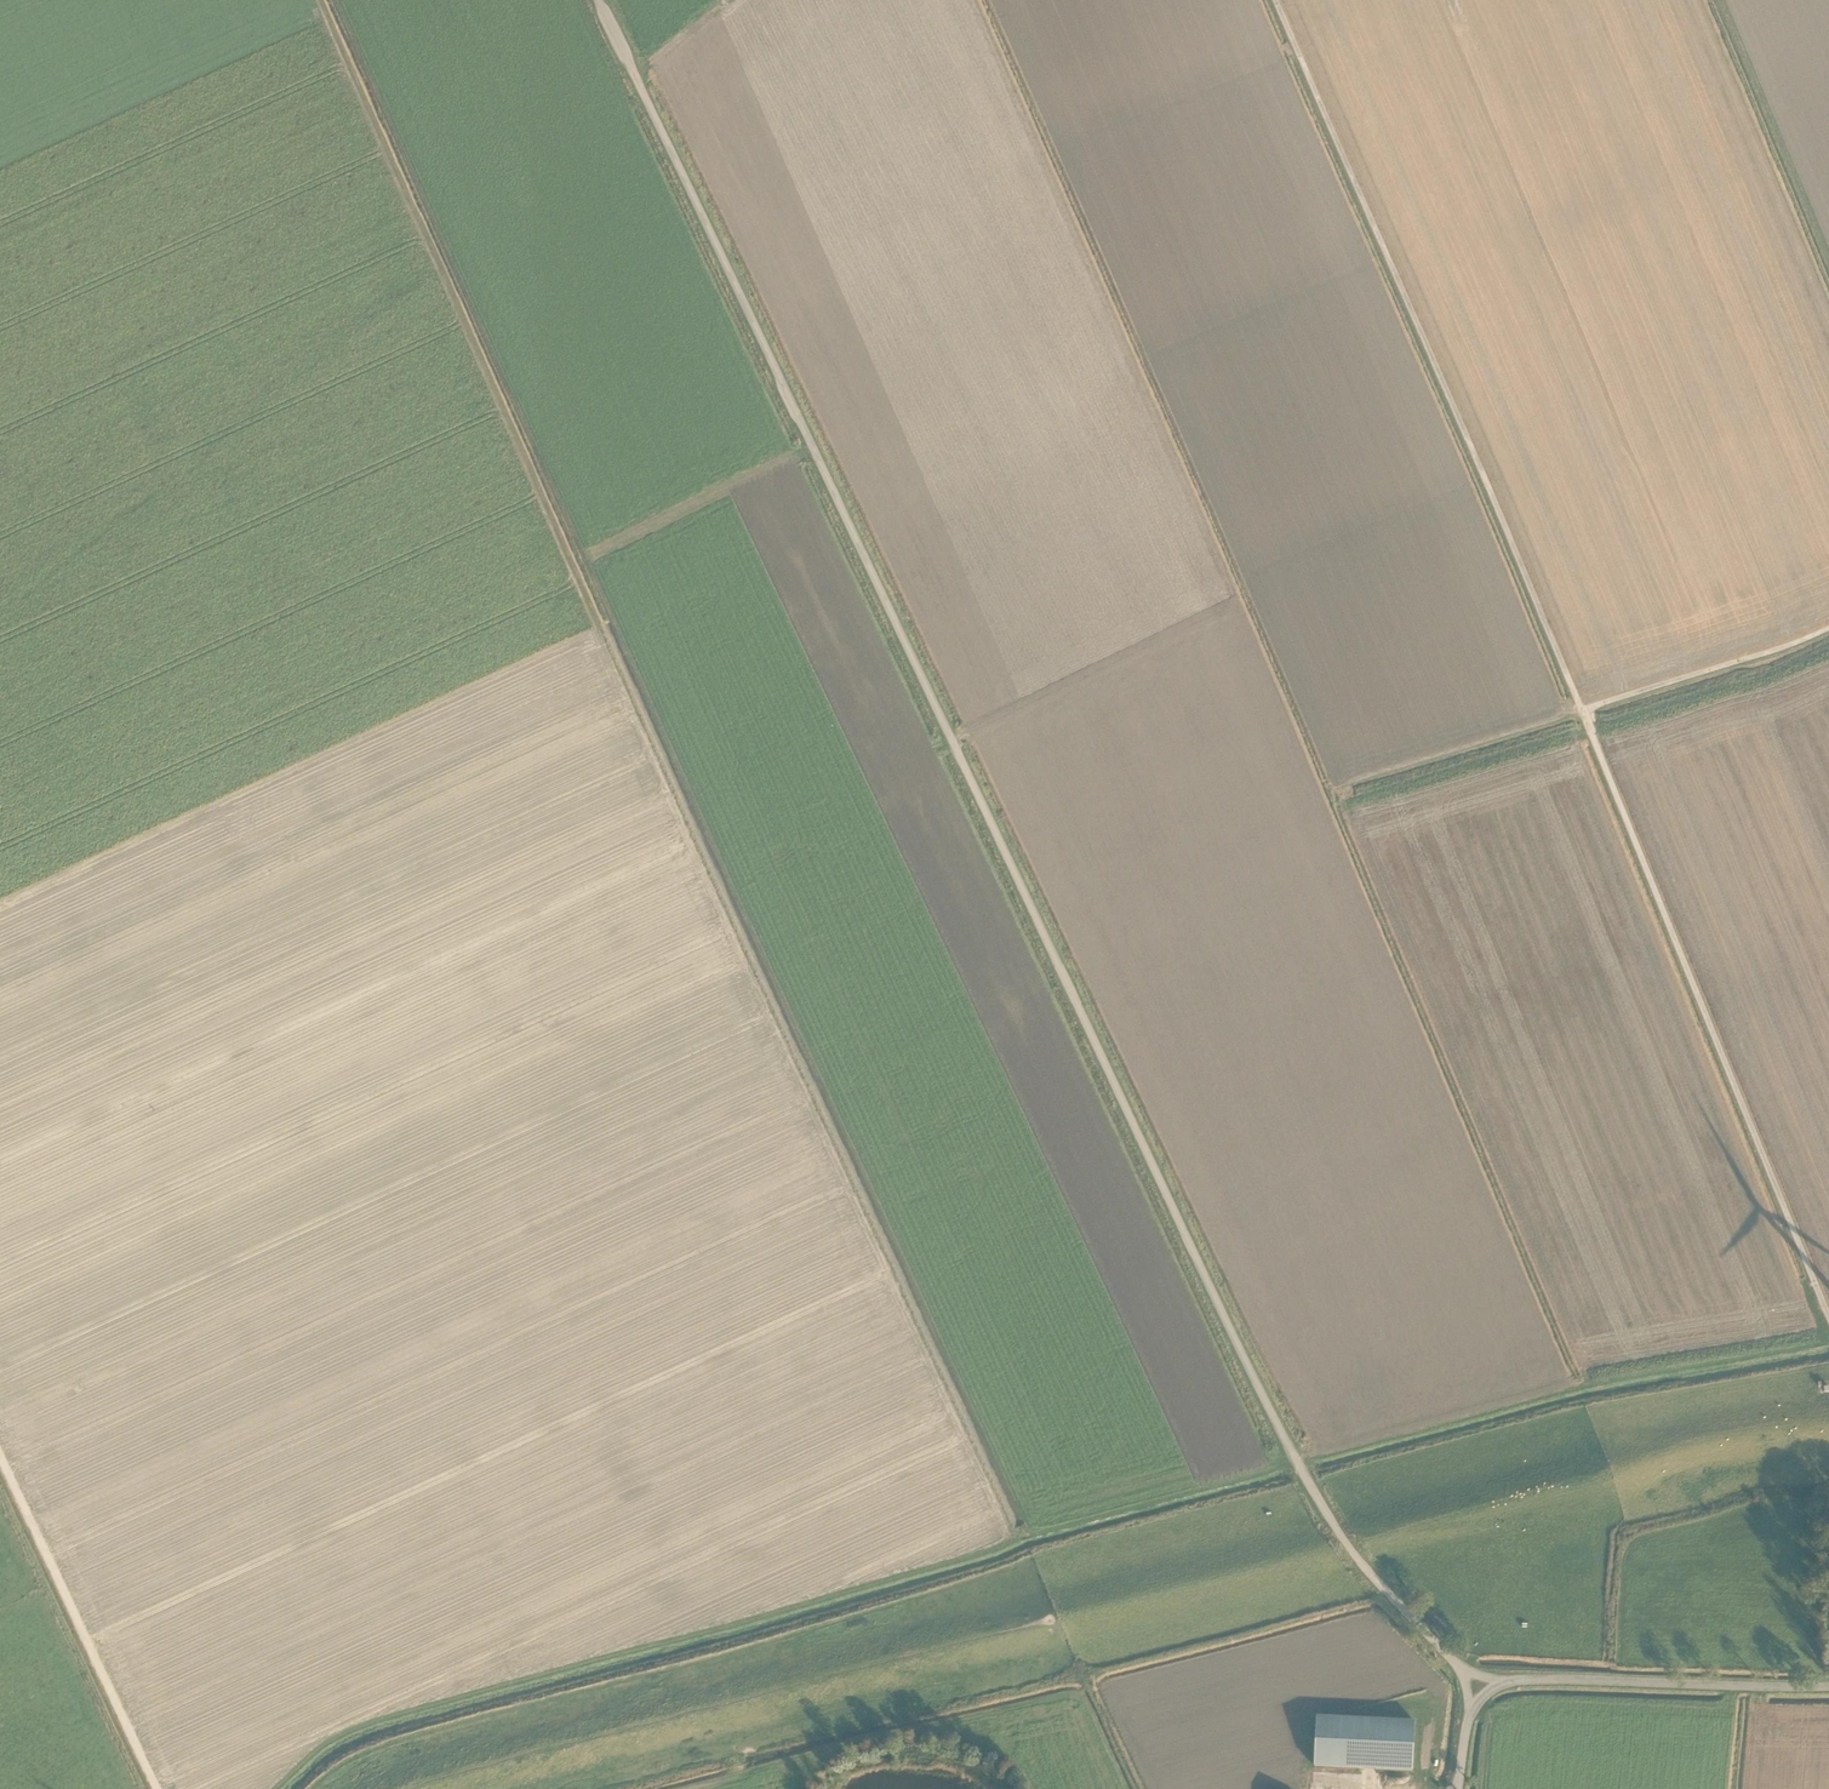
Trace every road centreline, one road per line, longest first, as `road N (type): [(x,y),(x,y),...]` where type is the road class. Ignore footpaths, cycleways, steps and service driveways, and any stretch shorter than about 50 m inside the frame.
road 1 (unclassified): [(598,0),(1310,1489),(1361,1566),(1460,1667)]
road 2 (unclassified): [(1503,1683),(1828,1688)]

